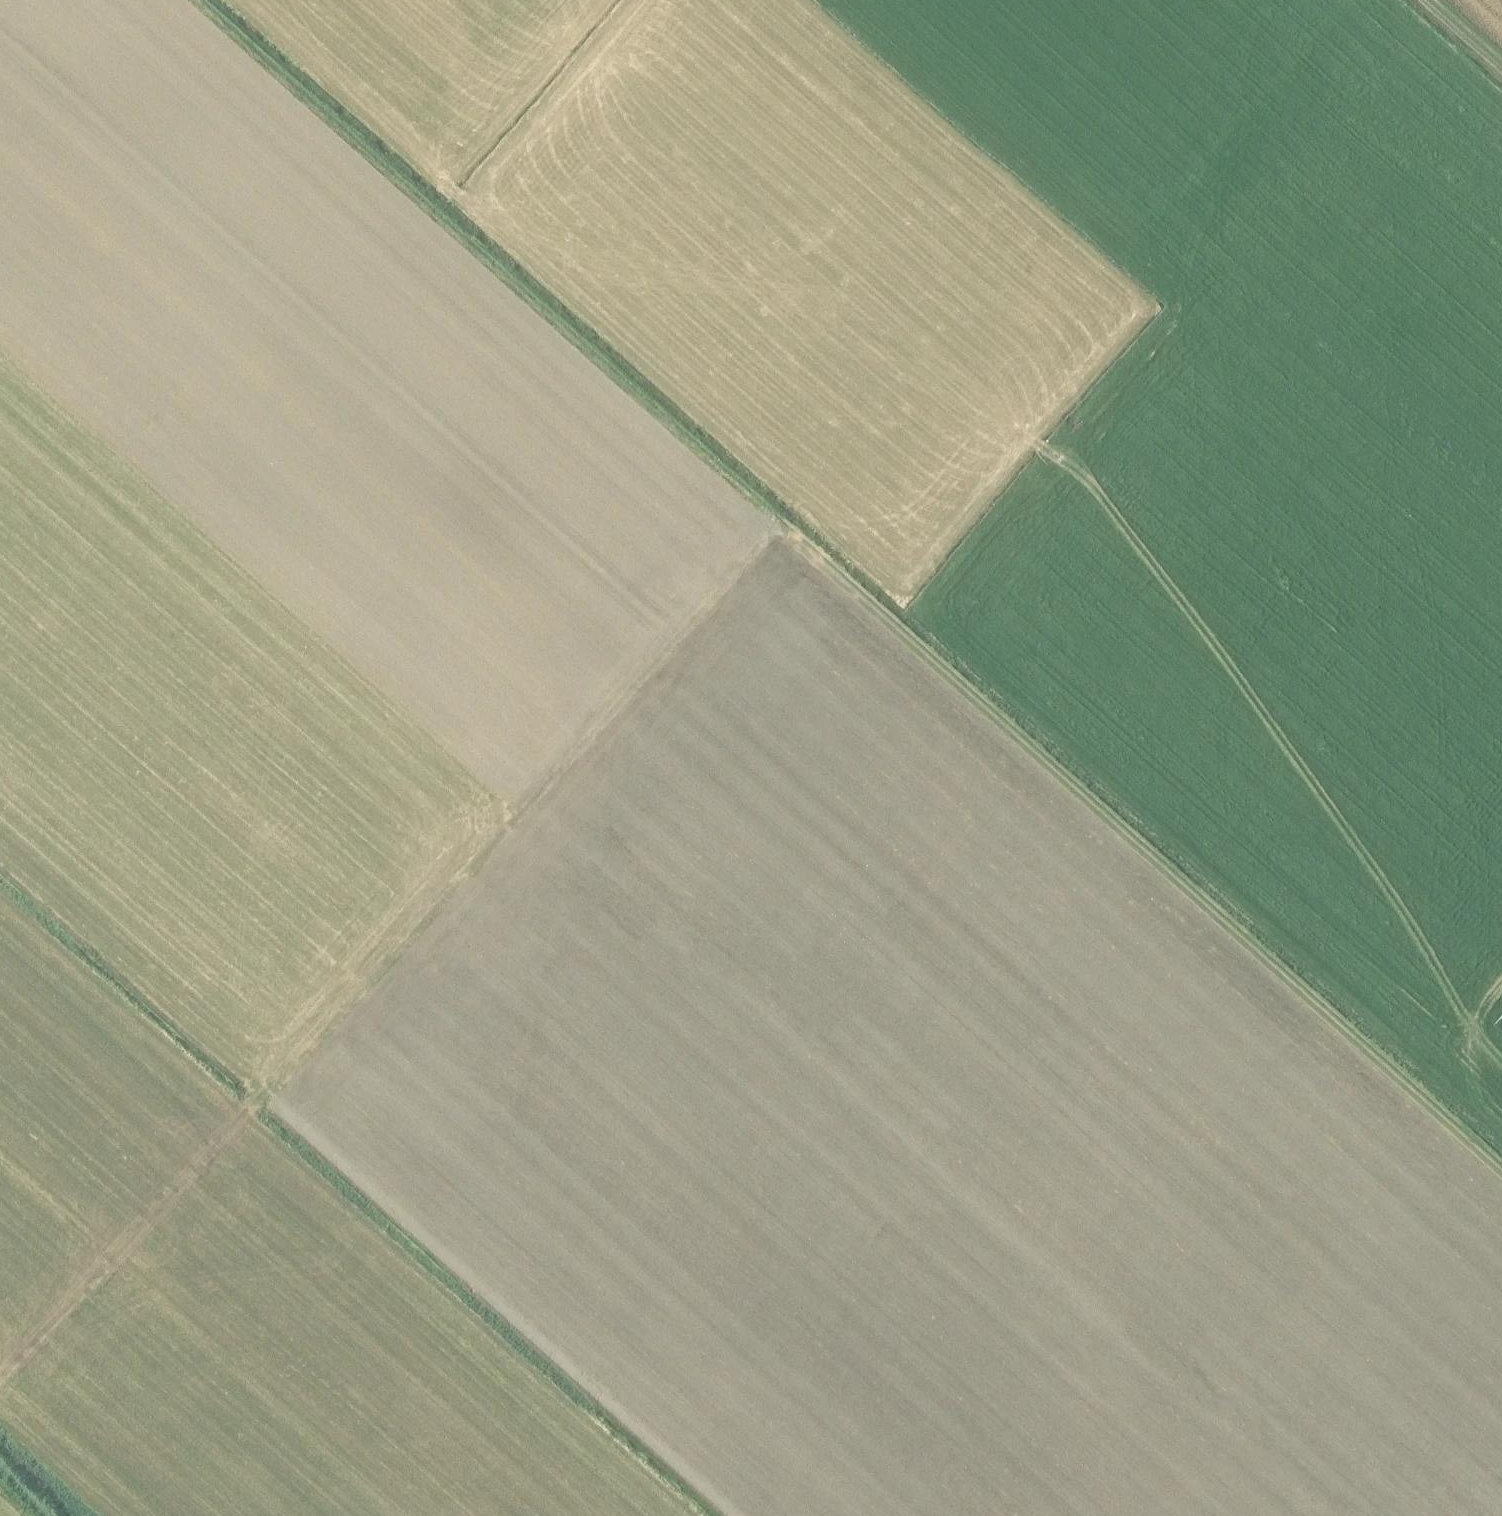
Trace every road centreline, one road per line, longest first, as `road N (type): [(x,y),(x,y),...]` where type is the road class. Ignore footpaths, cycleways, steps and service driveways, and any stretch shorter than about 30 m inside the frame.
road 1 (track): [(287,1515),(342,1453),(118,1250),(0,1379)]

